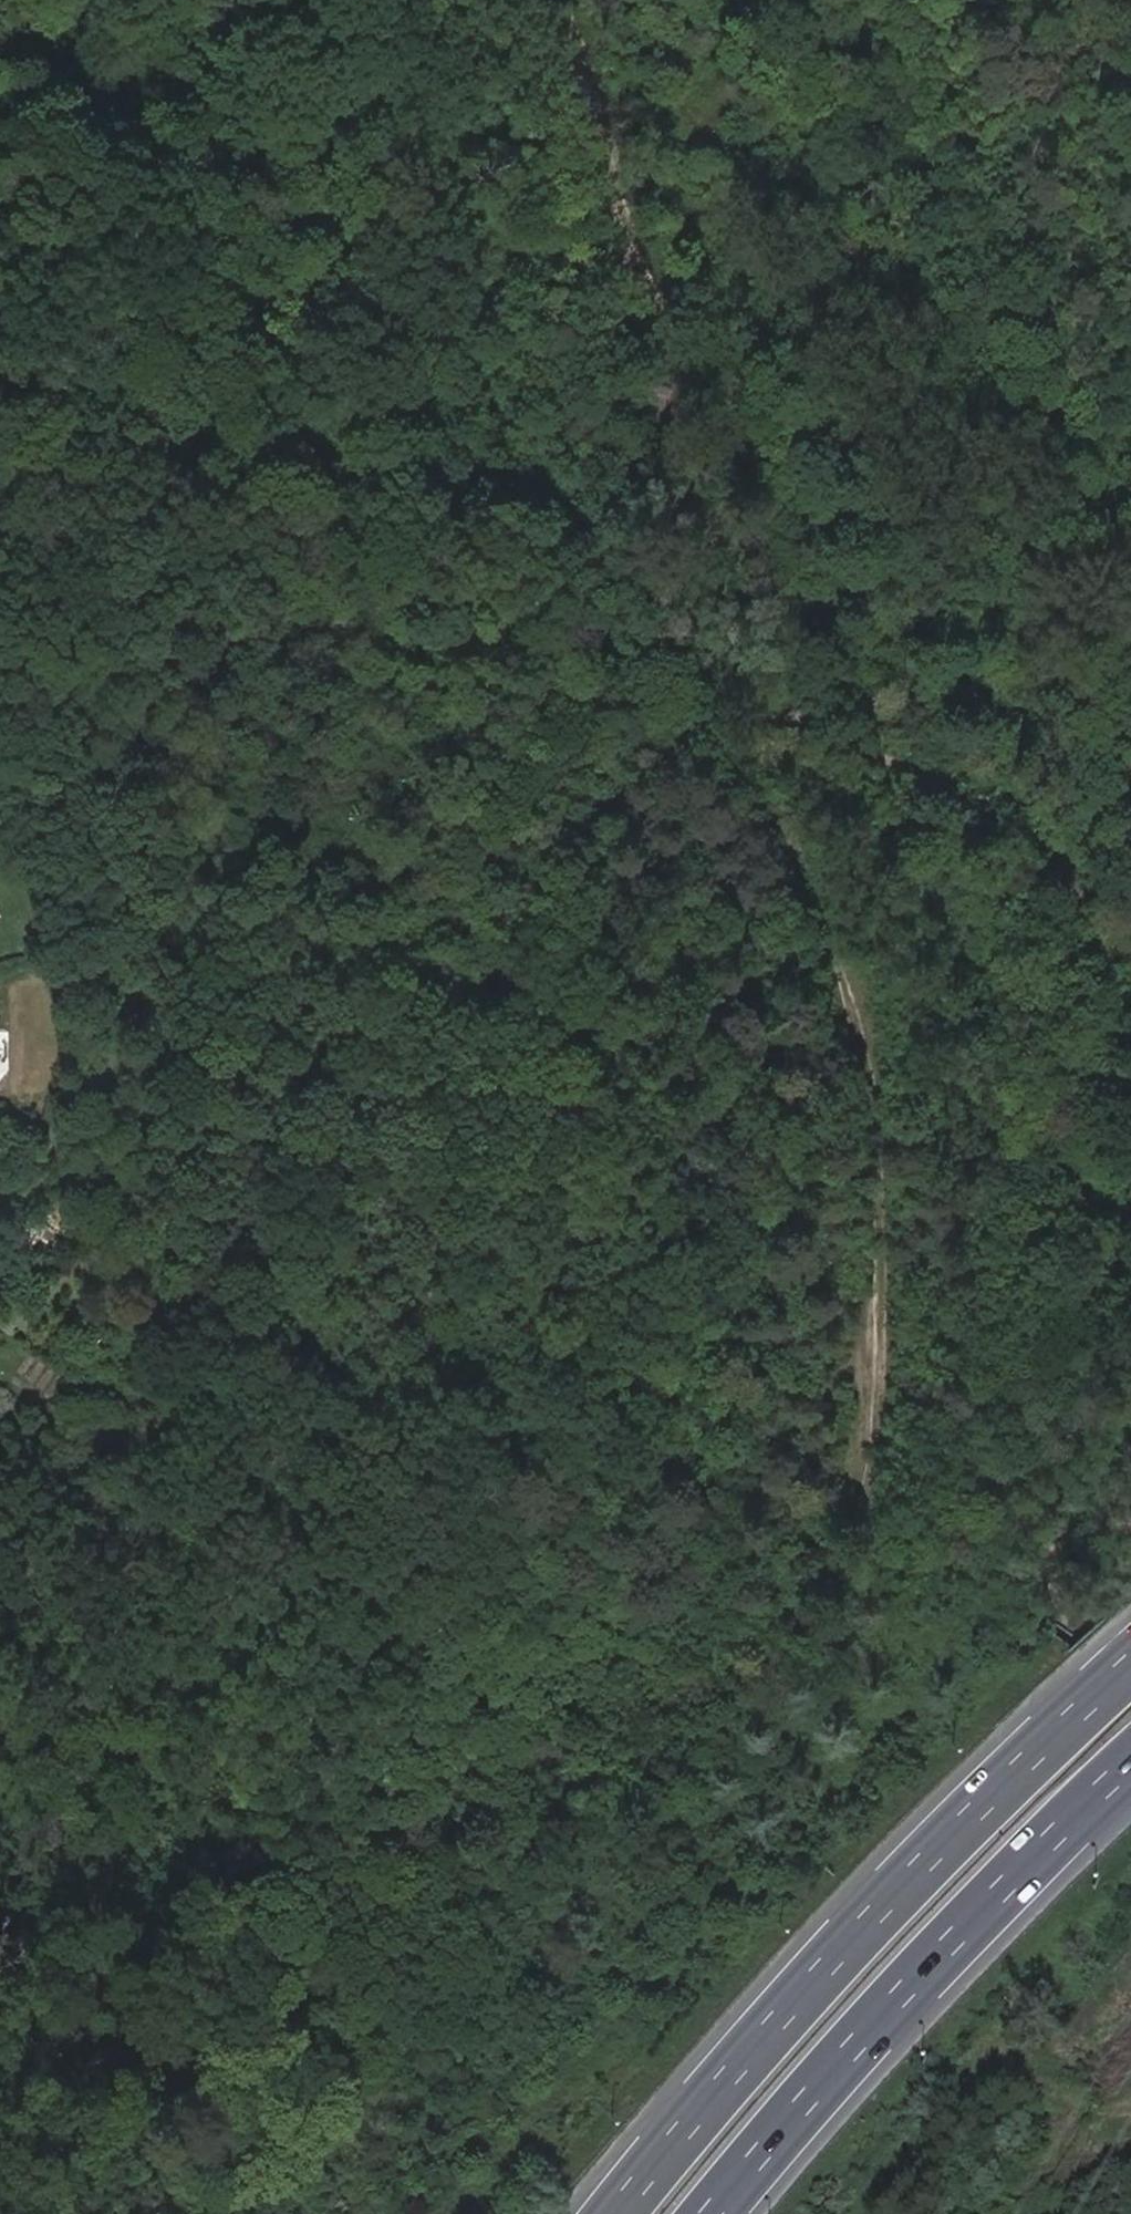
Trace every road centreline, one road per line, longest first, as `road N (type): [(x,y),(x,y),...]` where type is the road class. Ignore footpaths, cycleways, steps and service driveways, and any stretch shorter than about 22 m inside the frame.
road 1 (trunk): [(1130,1663),(828,1965),(621,2213)]
road 2 (trunk): [(711,2213),(848,2051),(1130,1763)]

